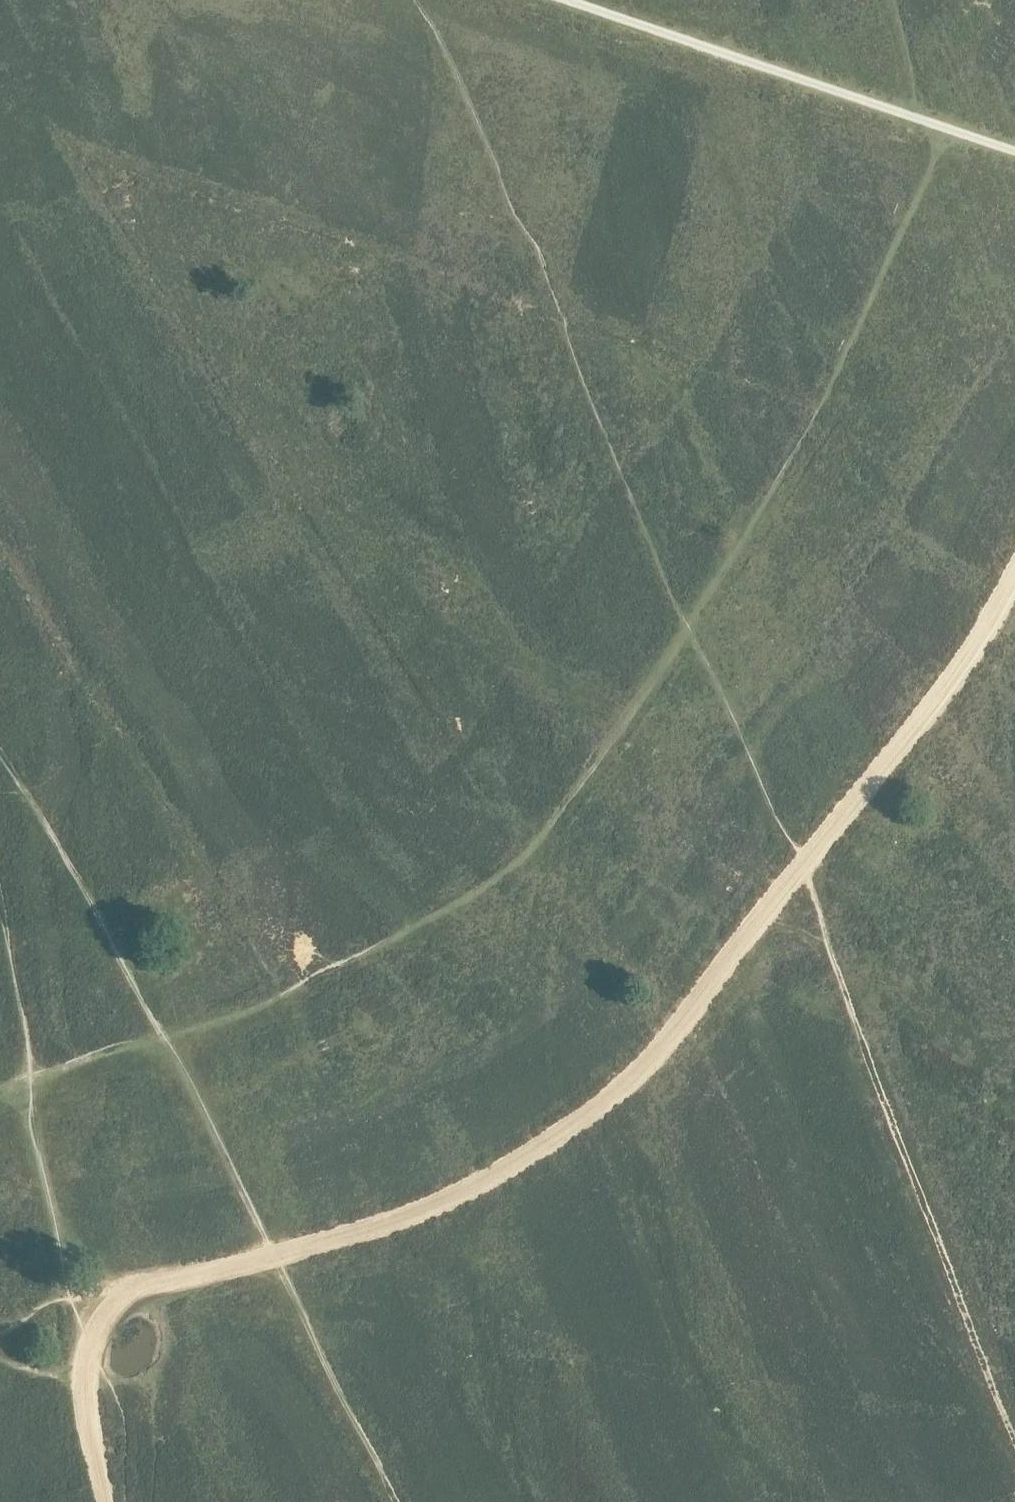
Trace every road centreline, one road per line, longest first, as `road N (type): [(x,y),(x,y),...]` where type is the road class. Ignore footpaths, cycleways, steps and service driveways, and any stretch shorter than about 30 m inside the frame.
road 1 (track): [(1014,578),(953,682),(688,1020),(590,1112),(477,1183),(375,1228),(124,1297),(92,1317)]
road 2 (track): [(0,753),(164,1034),(399,1501)]
road 3 (track): [(92,1317),(86,1361),(108,1501)]

